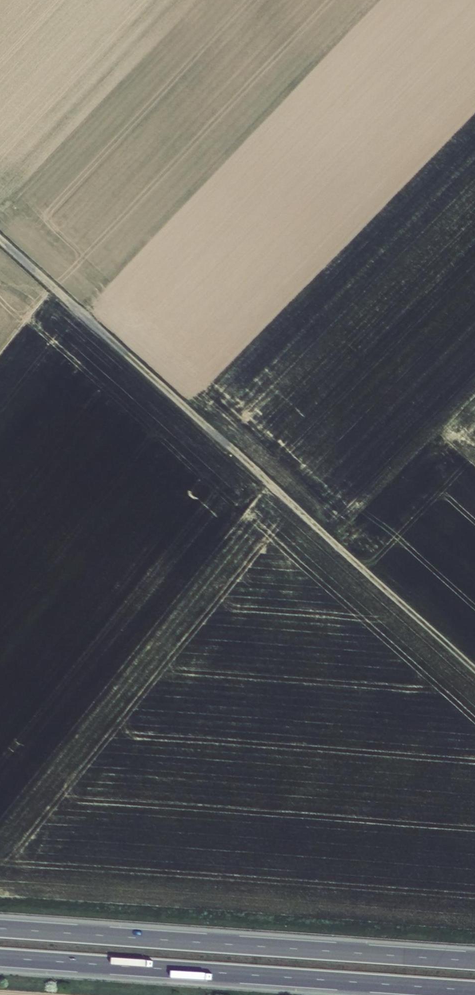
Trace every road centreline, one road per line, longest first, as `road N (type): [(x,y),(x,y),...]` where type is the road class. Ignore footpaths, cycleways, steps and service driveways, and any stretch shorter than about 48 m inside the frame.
road 1 (track): [(474,670),(0,240)]
road 2 (motorway): [(474,961),(0,928)]
road 3 (motorway): [(0,958),(474,991)]

